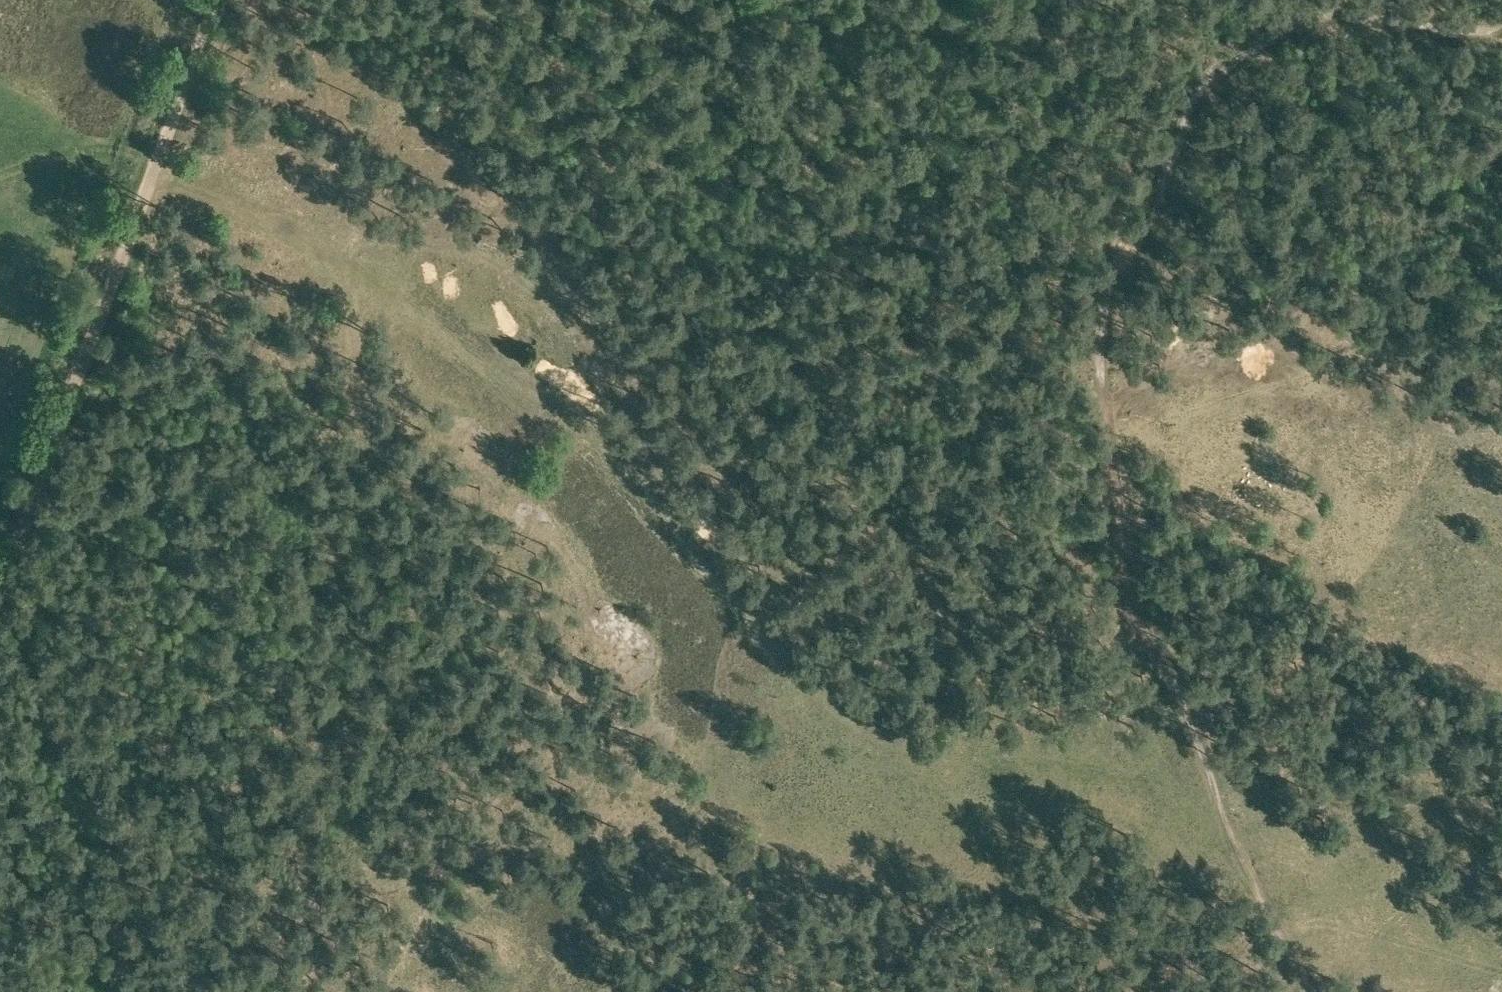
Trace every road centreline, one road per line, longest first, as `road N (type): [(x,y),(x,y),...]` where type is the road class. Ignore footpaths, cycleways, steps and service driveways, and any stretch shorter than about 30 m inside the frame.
road 1 (track): [(0,550),(203,0)]
road 2 (track): [(1333,5),(1491,31)]

